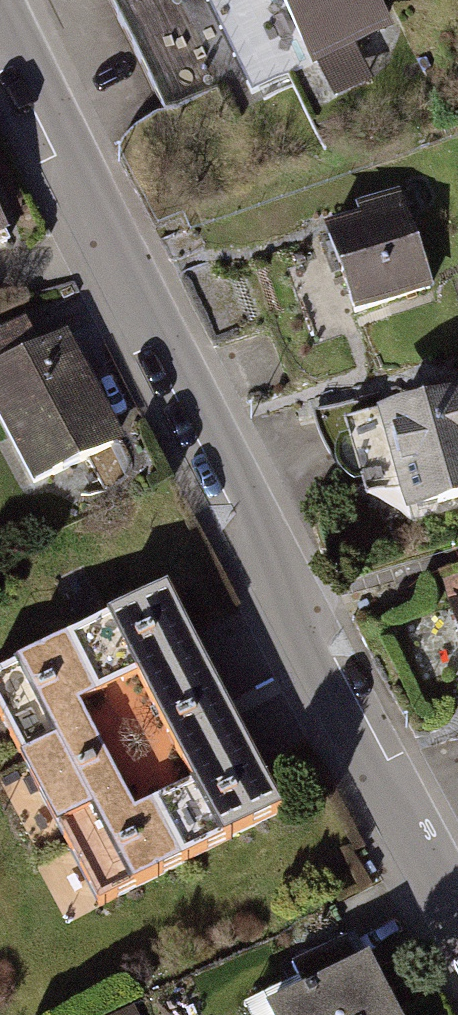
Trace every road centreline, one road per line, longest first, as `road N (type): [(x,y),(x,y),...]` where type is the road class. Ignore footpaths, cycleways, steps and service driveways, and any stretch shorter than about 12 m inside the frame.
road 1 (residential): [(0,1),(457,919)]

